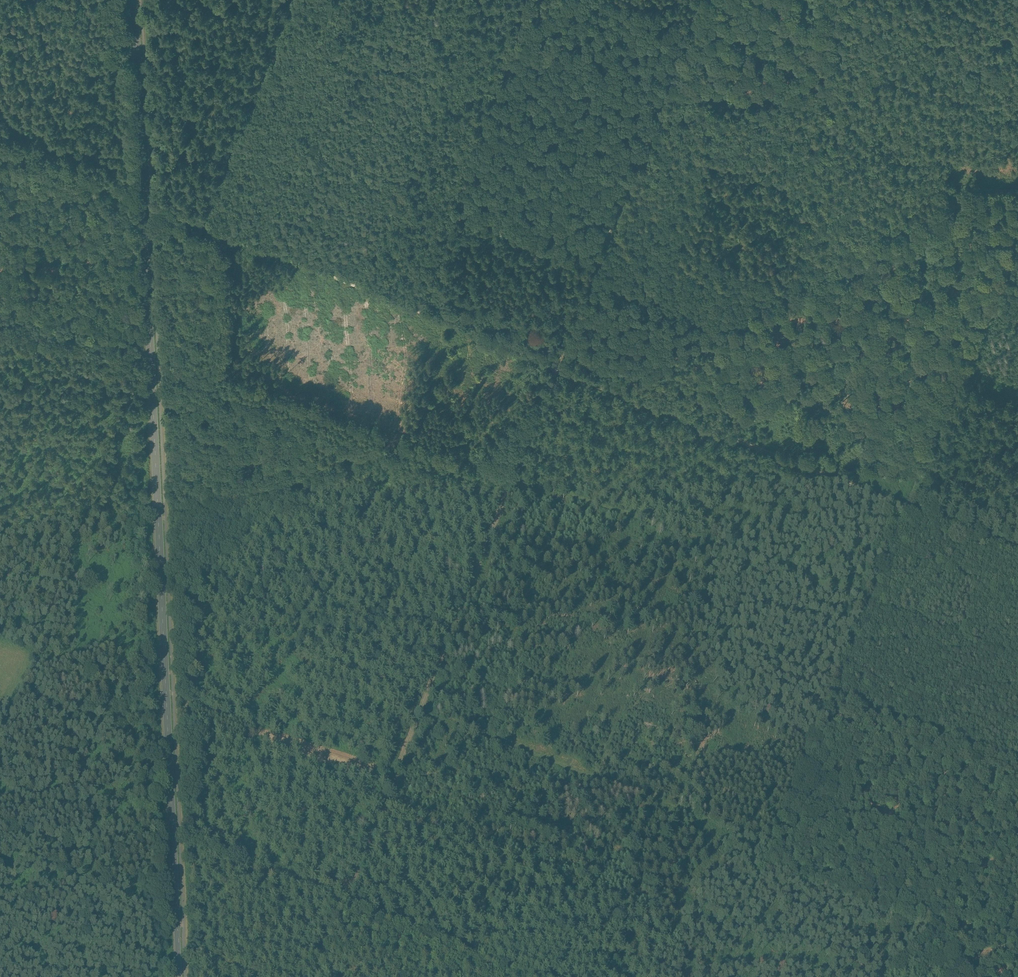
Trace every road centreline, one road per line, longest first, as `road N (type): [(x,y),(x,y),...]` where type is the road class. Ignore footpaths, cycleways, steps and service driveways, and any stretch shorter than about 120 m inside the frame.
road 1 (primary): [(179,976),(135,0)]
road 2 (track): [(318,976),(556,369)]
road 3 (track): [(718,976),(907,506)]
road 4 (track): [(556,369),(701,0)]
road 5 (track): [(556,369),(200,223)]
road 6 (track): [(907,506),(556,369)]
road 7 (track): [(907,506),(1017,229)]
road 8 (track): [(200,223),(291,0)]
road 9 (track): [(200,223),(0,143)]

